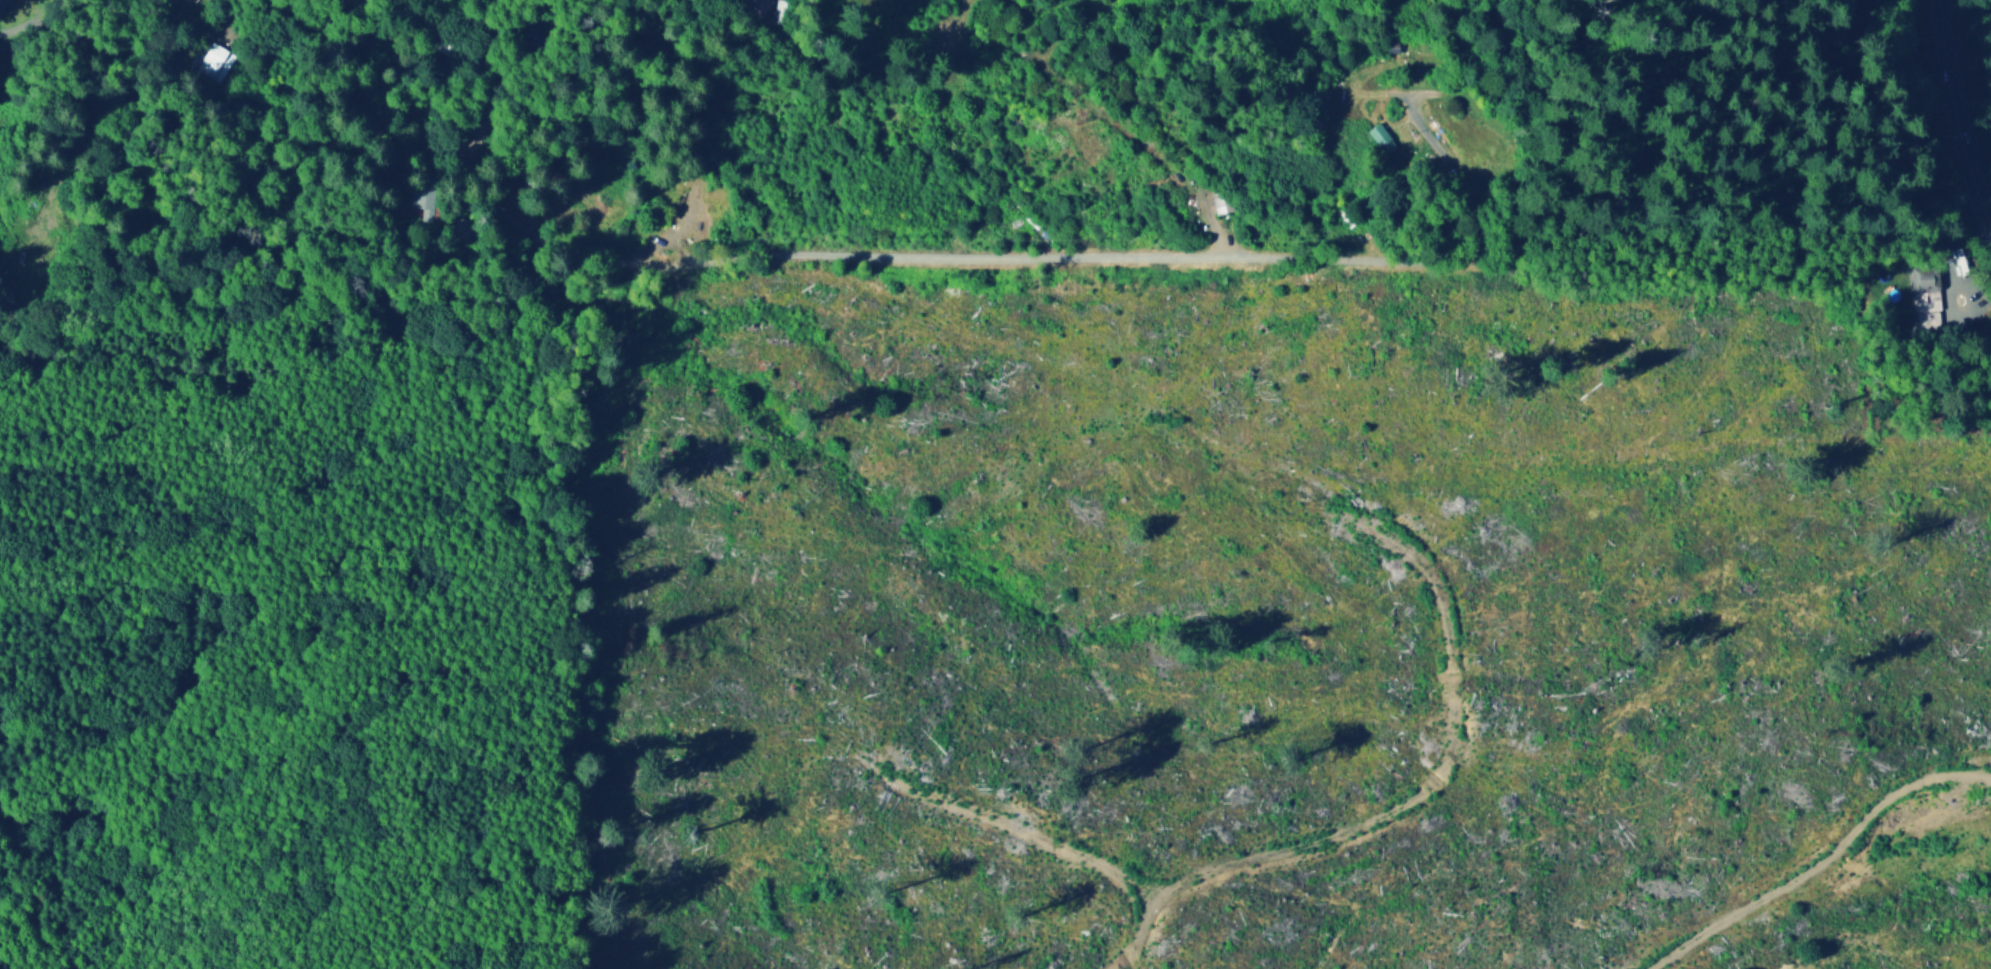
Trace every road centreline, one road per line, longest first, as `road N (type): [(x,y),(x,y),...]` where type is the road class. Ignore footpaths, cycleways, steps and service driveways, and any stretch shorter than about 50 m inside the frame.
road 1 (residential): [(277,0),(378,59),(432,133),(536,239),(599,260),(1480,264),(1489,251),(1486,206),(1473,180),(1419,123),(1408,95)]
road 2 (trunk): [(1990,198),(1956,0)]

